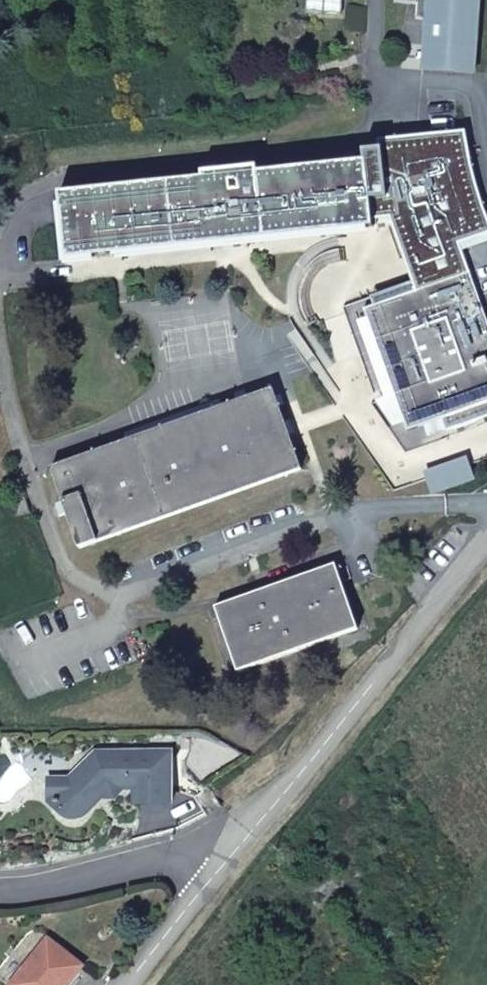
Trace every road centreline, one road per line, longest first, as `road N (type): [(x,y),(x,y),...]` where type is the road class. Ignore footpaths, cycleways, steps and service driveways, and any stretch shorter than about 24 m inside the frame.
road 1 (unclassified): [(232,860),(486,541)]
road 2 (residential): [(0,896),(52,890),(190,850),(232,860)]
road 3 (unclassified): [(132,984),(232,860)]

